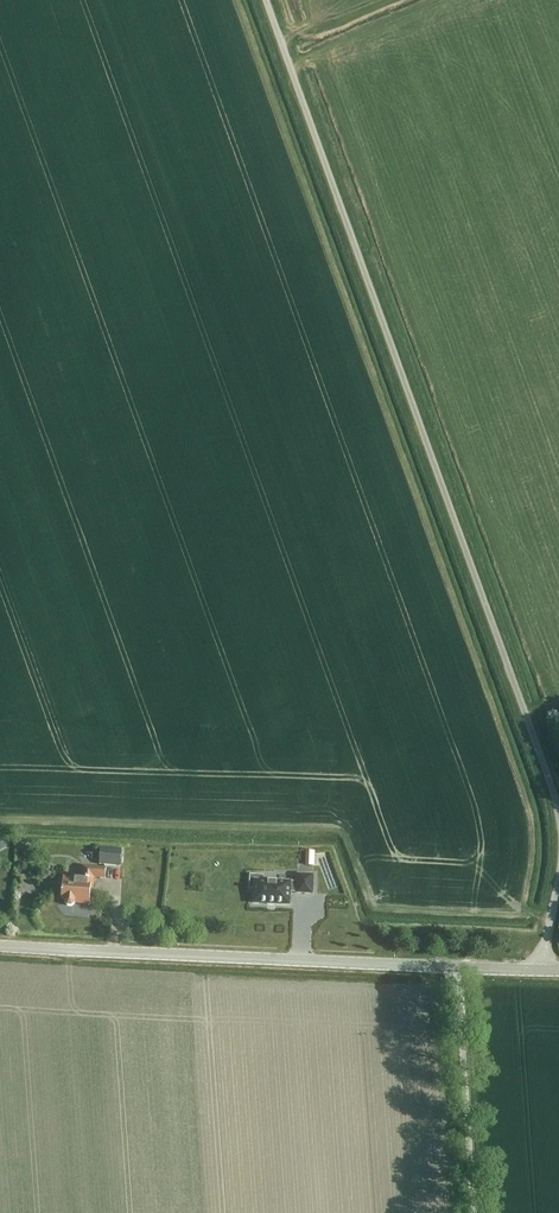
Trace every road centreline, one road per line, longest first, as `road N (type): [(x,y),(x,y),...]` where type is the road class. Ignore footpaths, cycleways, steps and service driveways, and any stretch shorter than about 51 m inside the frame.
road 1 (unclassified): [(558,826),(263,0)]
road 2 (tertiary): [(0,948),(540,972)]

